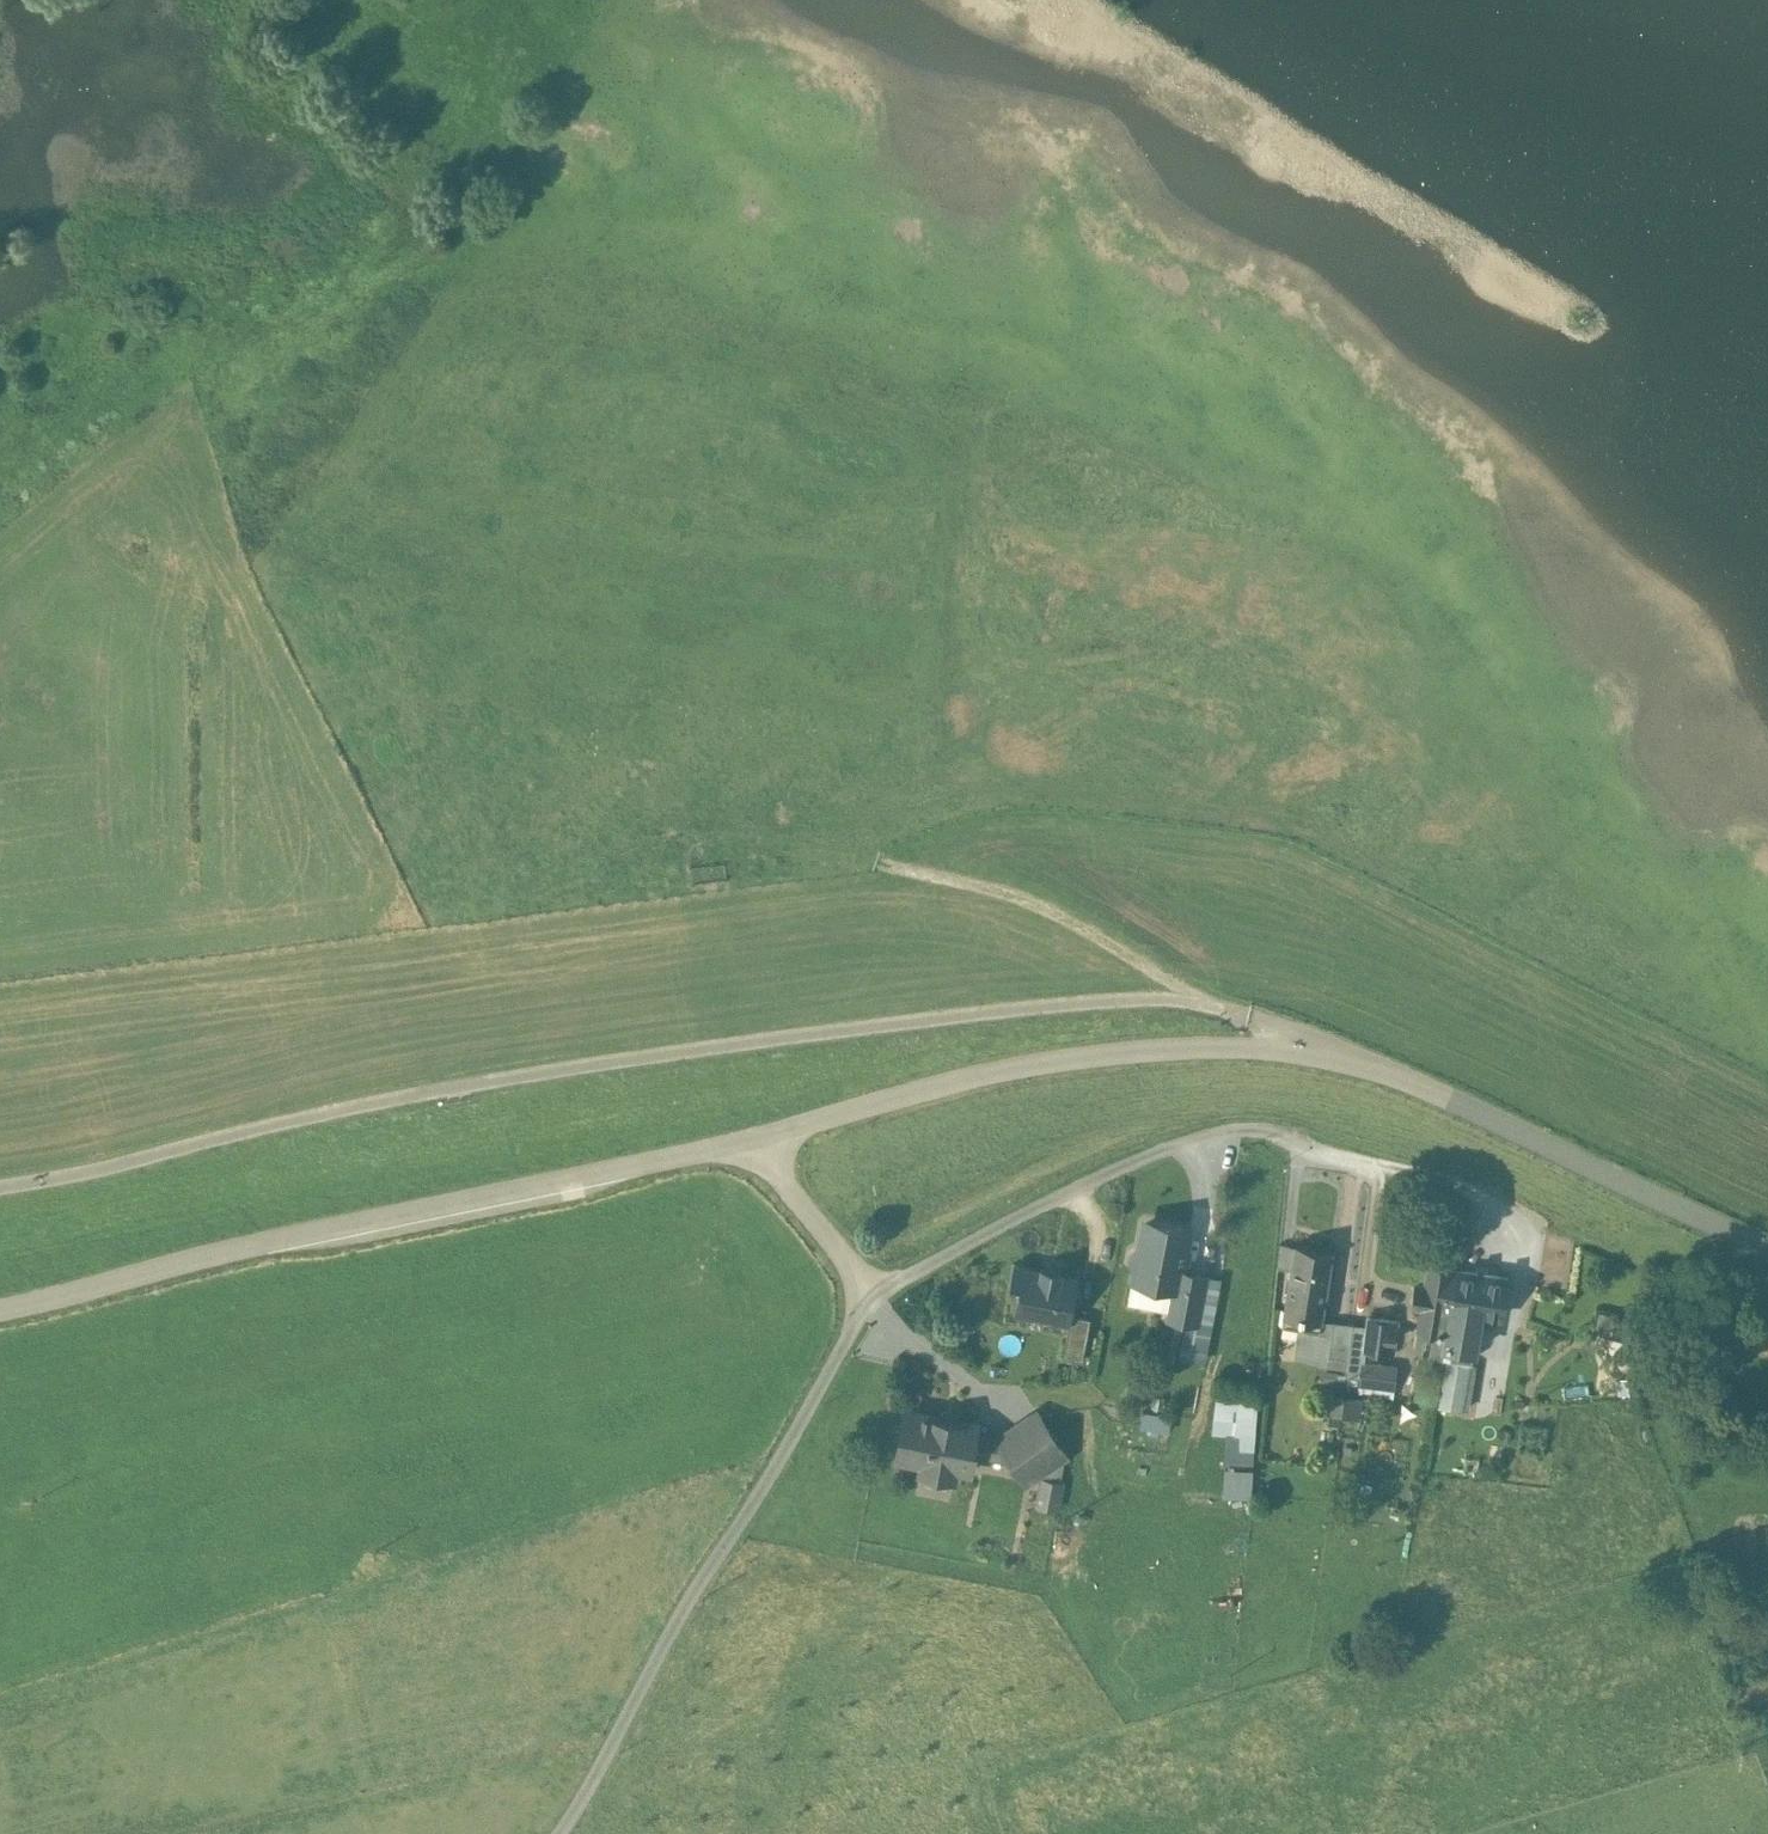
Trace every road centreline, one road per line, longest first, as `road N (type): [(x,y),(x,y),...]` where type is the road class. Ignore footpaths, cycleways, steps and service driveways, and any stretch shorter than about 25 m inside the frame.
road 1 (unclassified): [(758,1141),(975,1073),(1121,1045),(1309,1043),(1444,1091),(1767,1237)]
road 2 (unclassified): [(0,1309),(267,1241),(758,1141)]
road 3 (unclassified): [(873,1295),(1026,1208),(1214,1128),(1256,1124),(1309,1135),(1465,1181),(1530,1218)]
road 4 (unclassified): [(873,1295),(557,1833)]
road 5 (unclassified): [(758,1141),(873,1295)]

